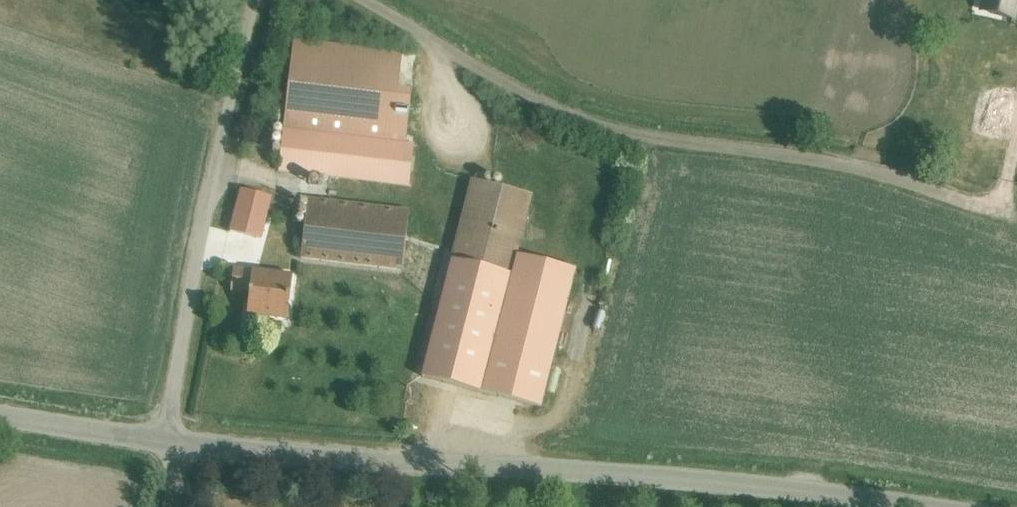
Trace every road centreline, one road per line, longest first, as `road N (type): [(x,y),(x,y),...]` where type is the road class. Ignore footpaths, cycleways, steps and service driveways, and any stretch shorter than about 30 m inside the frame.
road 1 (tertiary): [(914,506),(649,477),(171,443)]
road 2 (residential): [(363,0),(525,92),(613,128),(805,155),(999,212)]
road 3 (unclassified): [(171,443),(179,347),(256,0)]
road 4 (tertiary): [(171,443),(0,415)]

